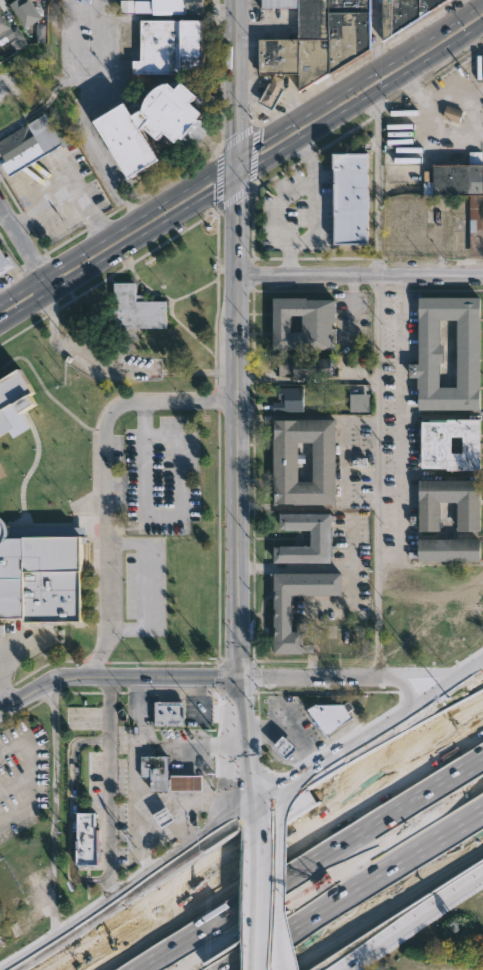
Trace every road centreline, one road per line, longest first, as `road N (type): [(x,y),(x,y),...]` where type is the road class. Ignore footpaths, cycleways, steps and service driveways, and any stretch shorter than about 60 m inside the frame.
road 1 (tertiary): [(234,182),(235,827)]
road 2 (secondary): [(480,0),(0,305)]
road 3 (motorway): [(451,733),(402,744),(36,969)]
road 4 (residential): [(0,715),(59,679),(451,680)]
road 5 (motorway): [(482,736),(107,969)]
road 6 (secondary): [(482,660),(235,827)]
road 7 (secondary): [(234,182),(482,18)]
road 8 (secondary): [(0,325),(234,182)]
road 9 (secondary): [(235,827),(3,969)]
road 10 (residential): [(59,679),(55,940)]
road 11 (residential): [(235,275),(482,277)]
road 12 (motorway): [(451,733),(294,835)]
road 13 (tertiary): [(234,0),(234,182)]
road 14 (secondary): [(331,969),(482,876)]
road 15 (motorway): [(348,920),(482,834)]
road 16 (secondary): [(276,813),(279,965)]
road 17 (motorway): [(195,892),(70,969)]
road 18 (secondary): [(247,969),(246,850)]

